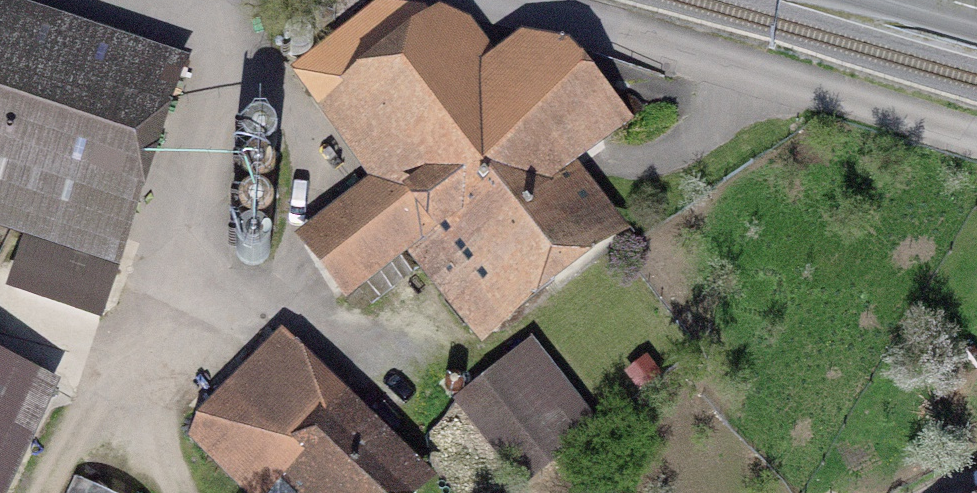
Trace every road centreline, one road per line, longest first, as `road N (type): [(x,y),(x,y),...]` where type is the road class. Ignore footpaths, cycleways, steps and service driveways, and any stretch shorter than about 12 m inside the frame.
road 1 (residential): [(513,0),(976,137)]

